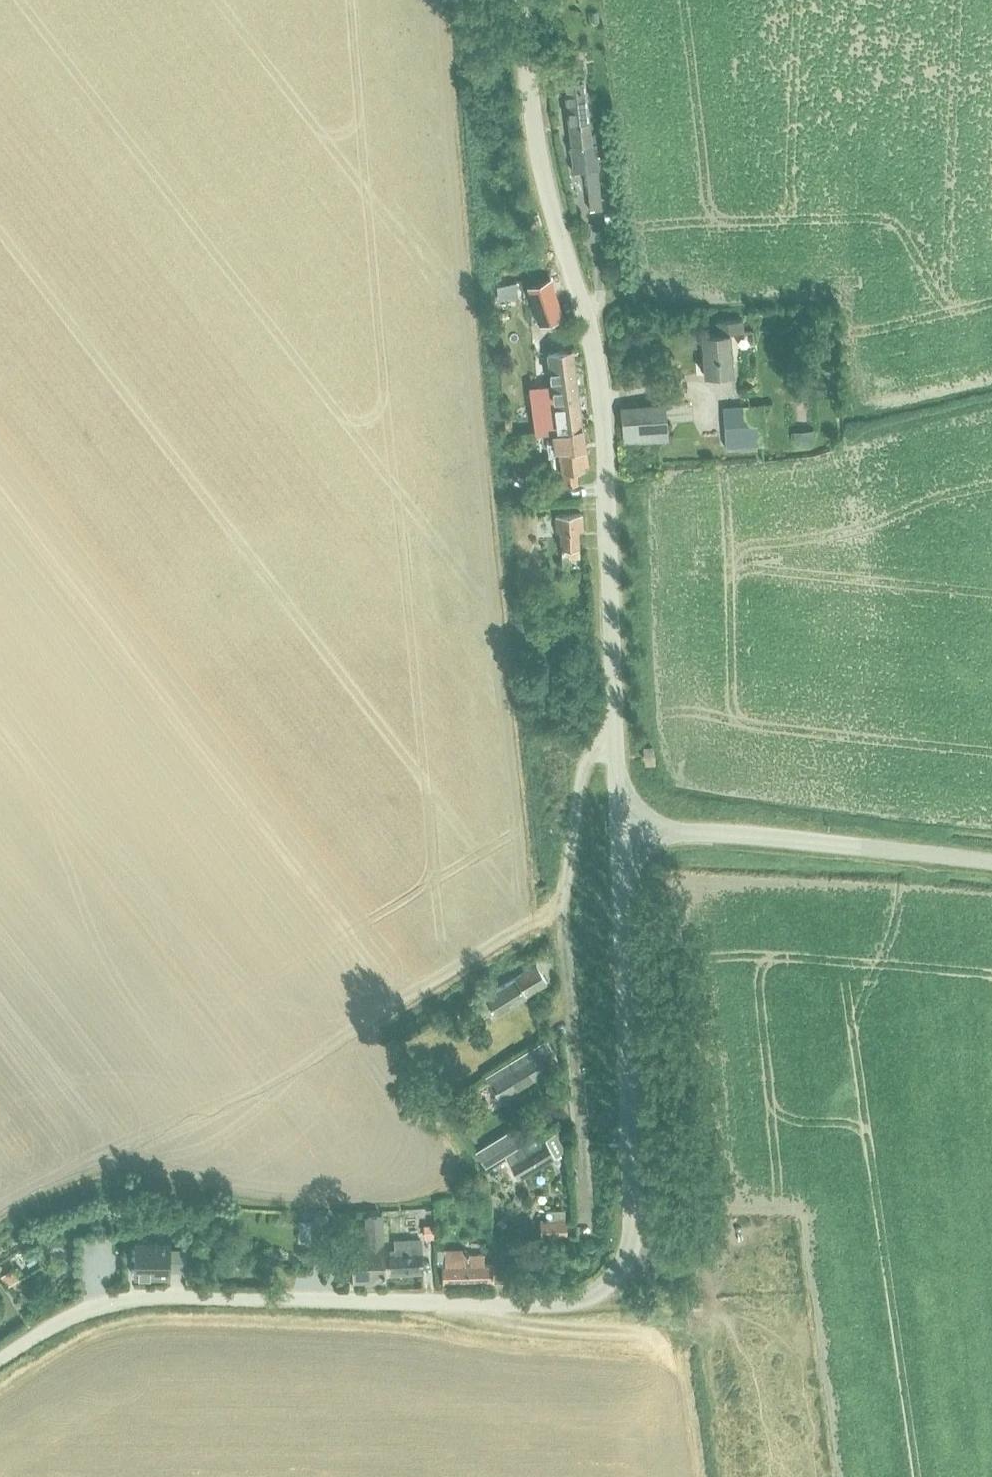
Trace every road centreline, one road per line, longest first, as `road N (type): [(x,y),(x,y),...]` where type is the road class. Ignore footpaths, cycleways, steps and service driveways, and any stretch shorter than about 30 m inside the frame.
road 1 (tertiary): [(0,1358),(133,1294),(567,1303),(604,1290),(626,1262),(637,1225),(620,830)]
road 2 (tertiary): [(614,732),(597,451),(520,111),(510,0)]
road 3 (unclassified): [(586,1231),(564,918),(585,764),(614,732)]
road 4 (unclassified): [(991,863),(620,830)]

